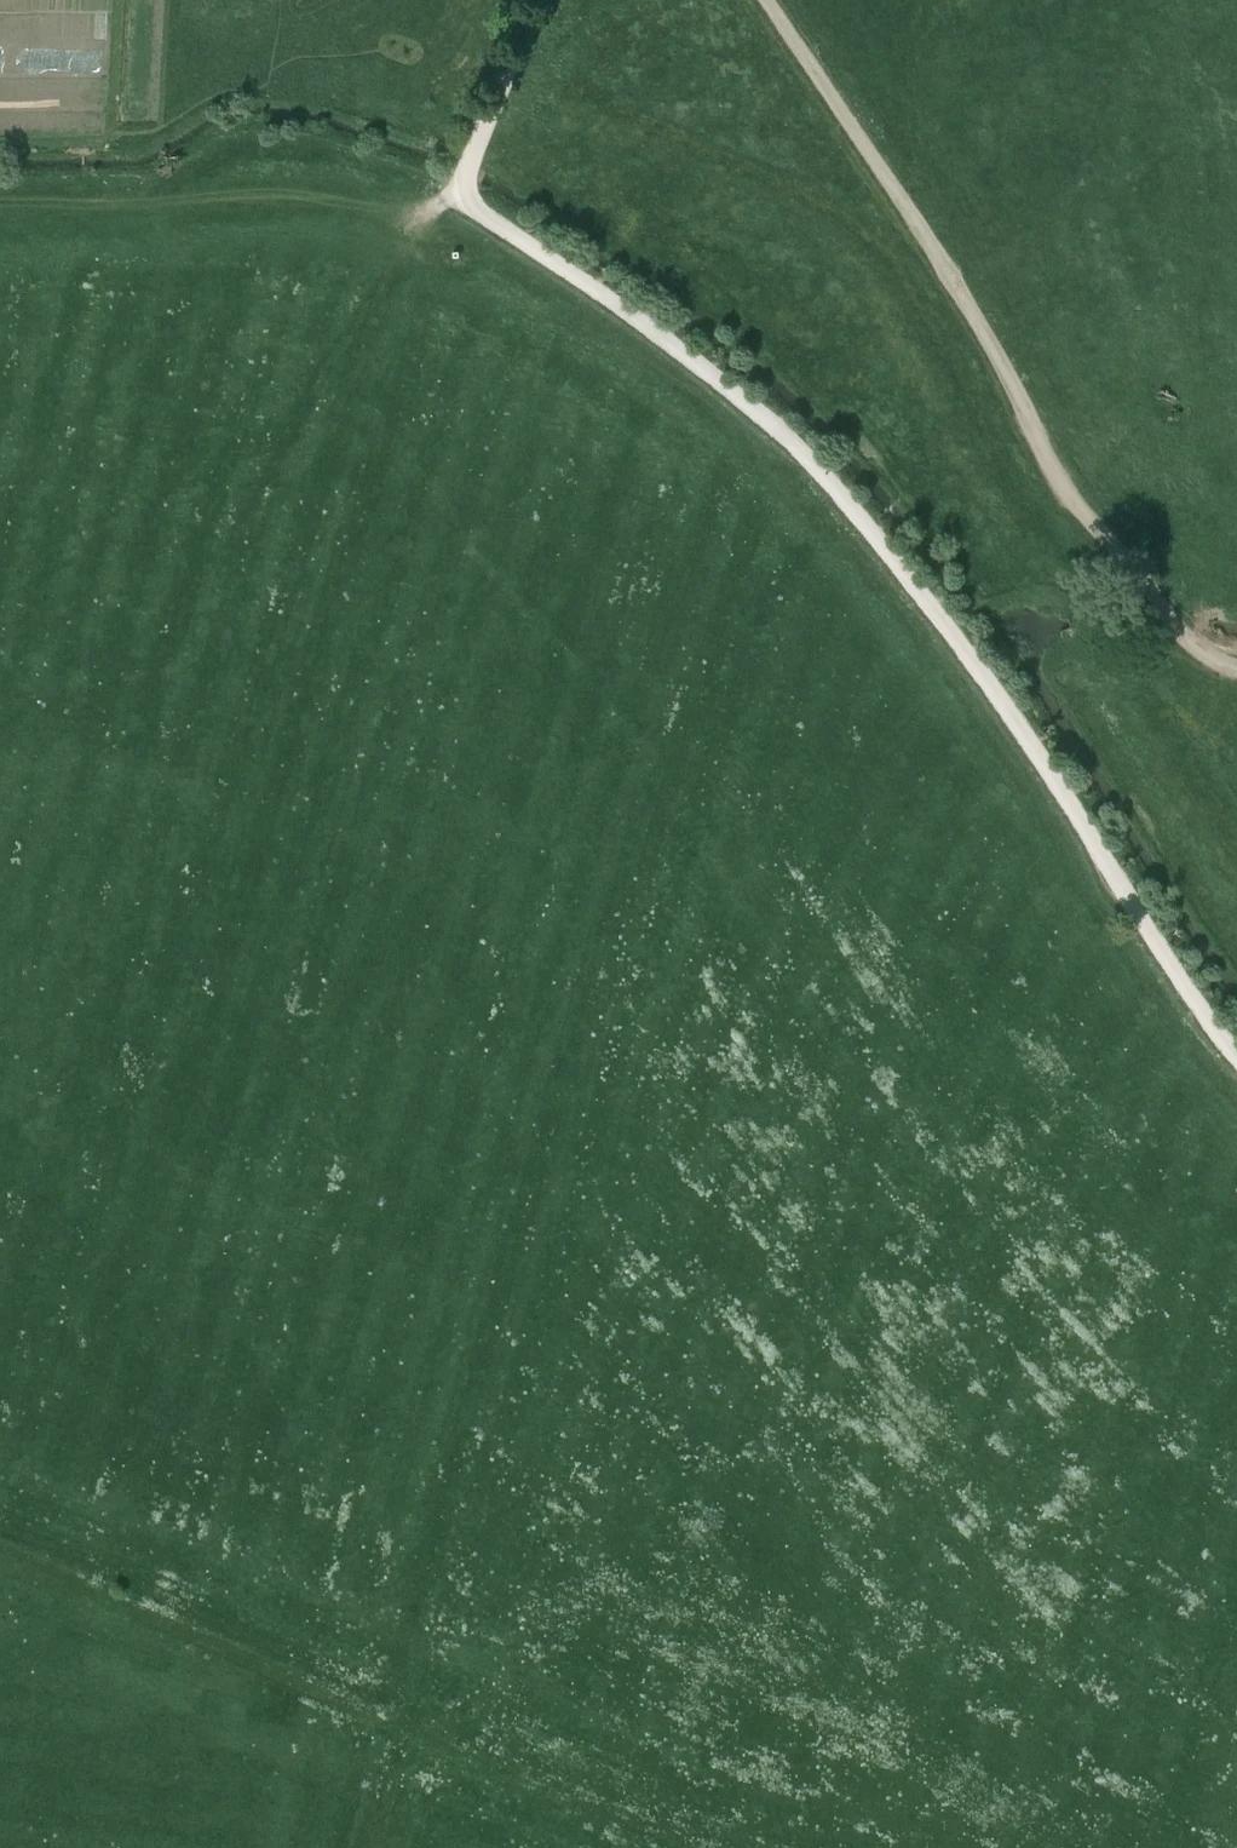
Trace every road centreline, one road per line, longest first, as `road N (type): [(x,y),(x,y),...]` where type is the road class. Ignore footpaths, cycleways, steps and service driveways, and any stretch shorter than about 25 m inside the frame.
road 1 (unclassified): [(547,0),(468,158),(462,181),(469,201),(714,374),(857,514),(962,645),(1201,1013),(1236,1055)]
road 2 (track): [(1236,670),(1199,655),(1175,632),(1060,483),(971,313),(764,0)]

